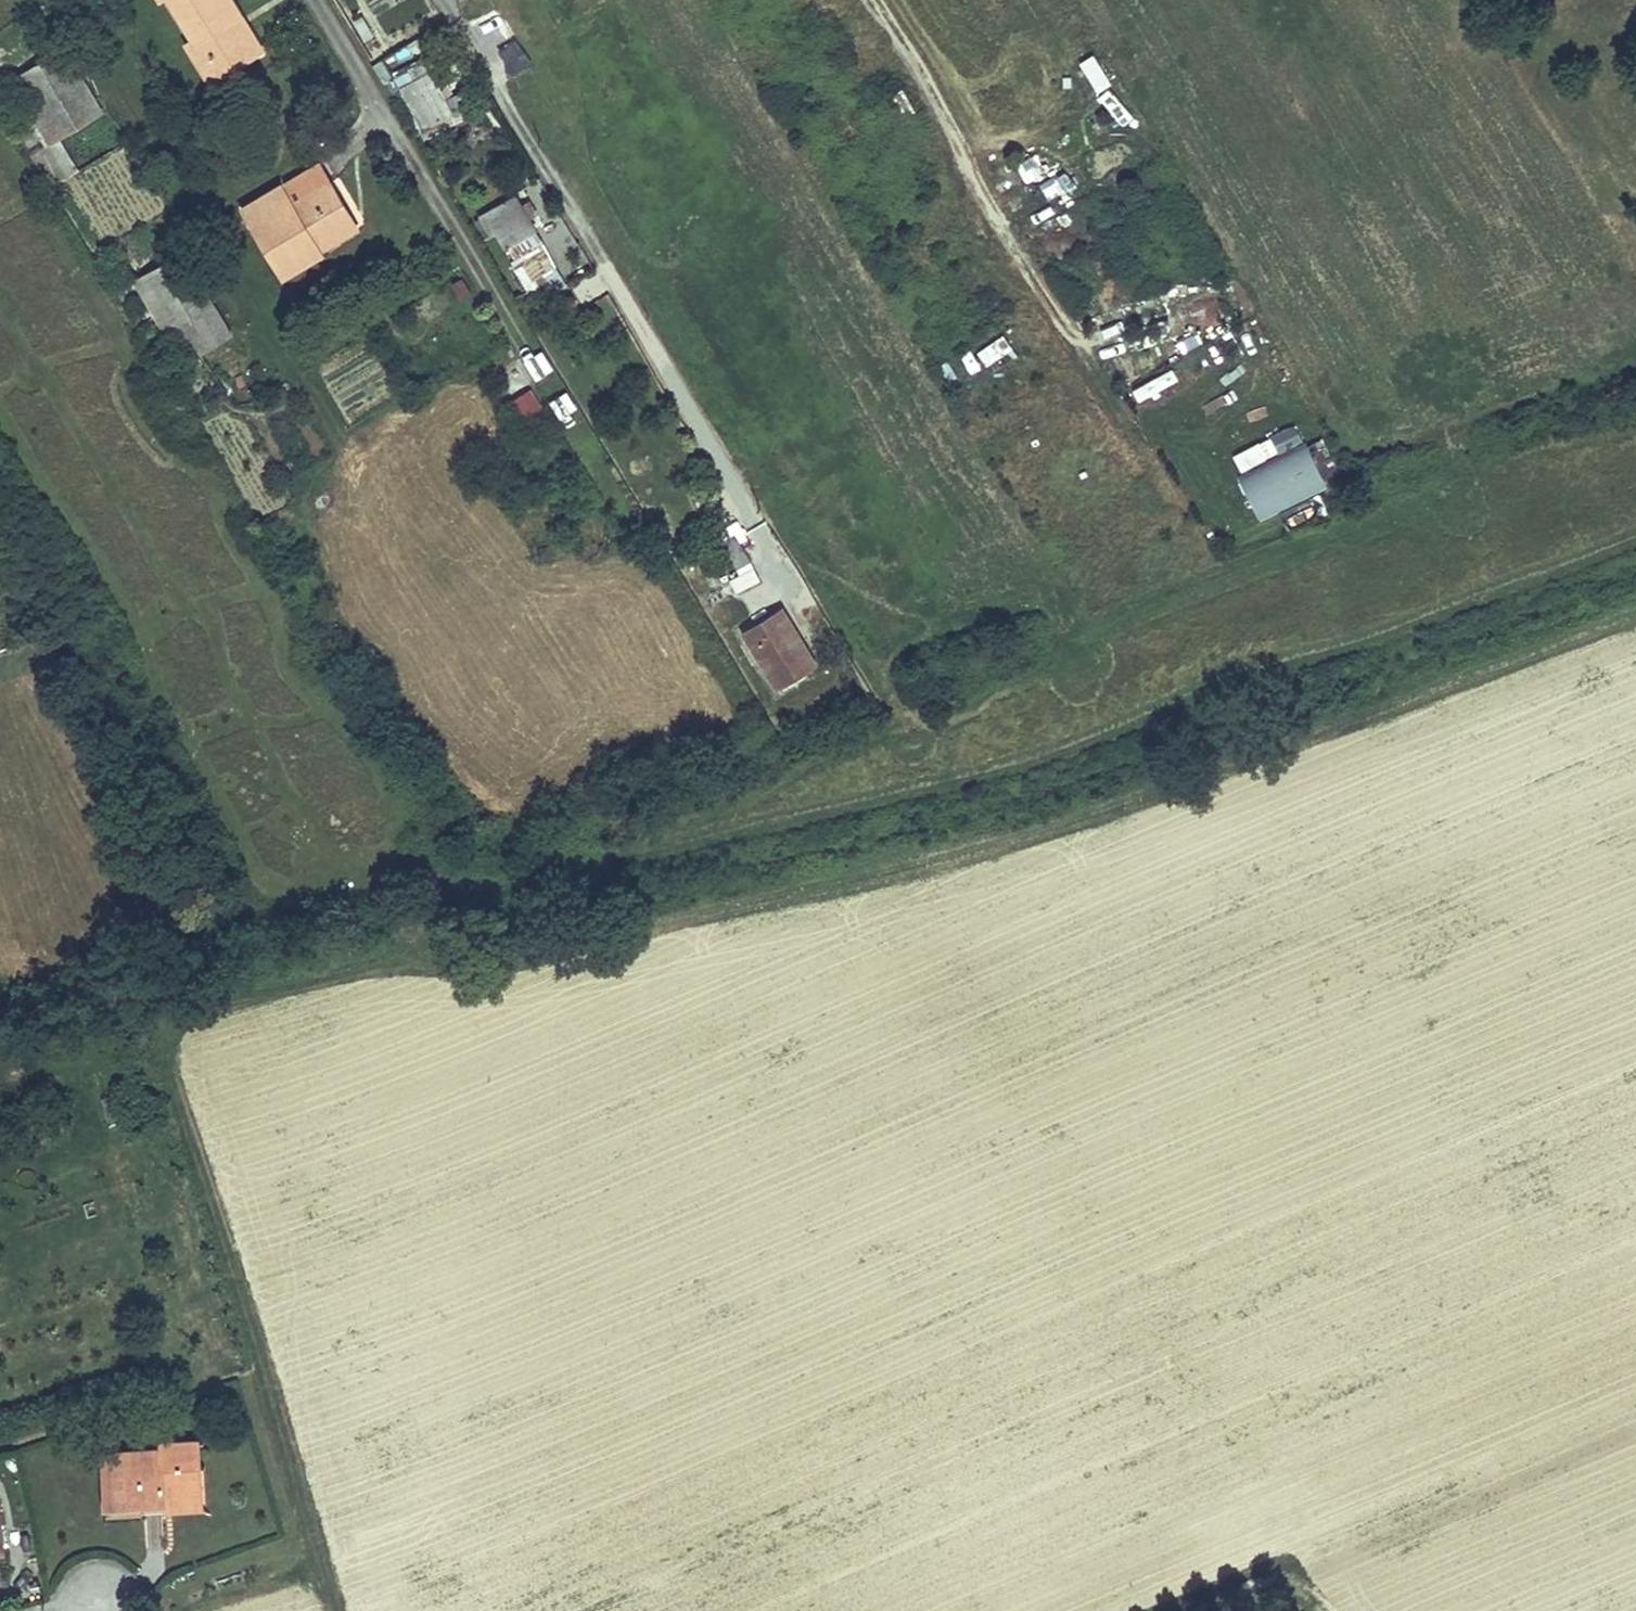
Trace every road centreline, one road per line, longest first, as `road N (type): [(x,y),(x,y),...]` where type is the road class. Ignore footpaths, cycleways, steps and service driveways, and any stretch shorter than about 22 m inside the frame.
road 1 (track): [(866,0),(1137,438)]

